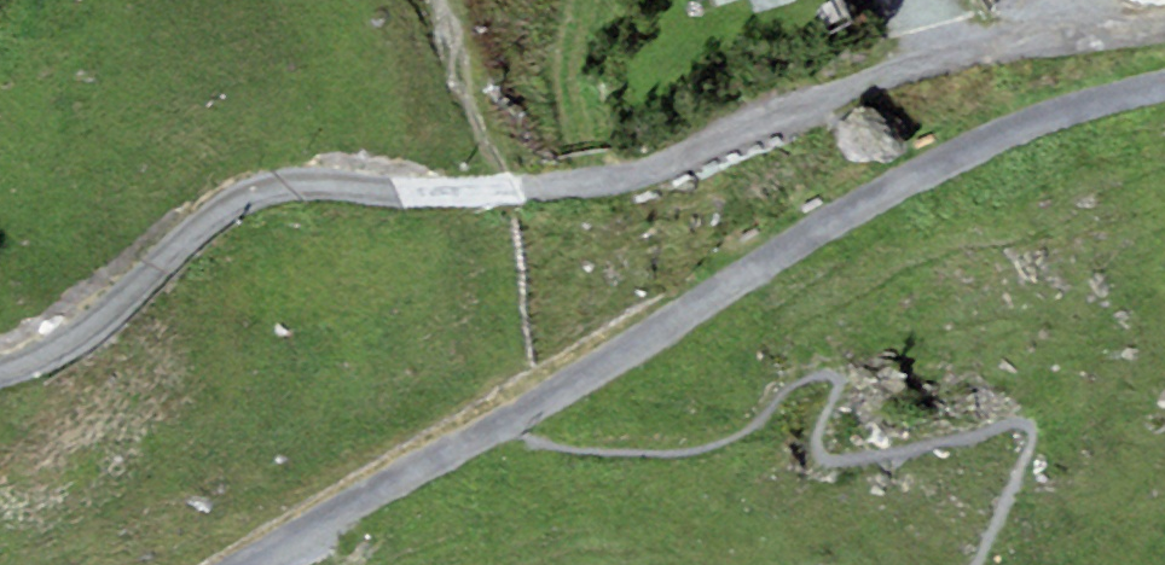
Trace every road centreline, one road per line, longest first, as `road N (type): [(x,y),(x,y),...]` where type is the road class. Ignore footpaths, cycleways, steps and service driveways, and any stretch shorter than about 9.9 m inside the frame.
road 1 (track): [(1164,30),(1020,47),(770,121),(686,169),(616,187),(472,202),(299,197),(244,212),(118,361),(0,407)]
road 2 (track): [(1164,92),(1045,119),(890,192),(517,419)]
road 3 (track): [(517,419),(259,564)]

